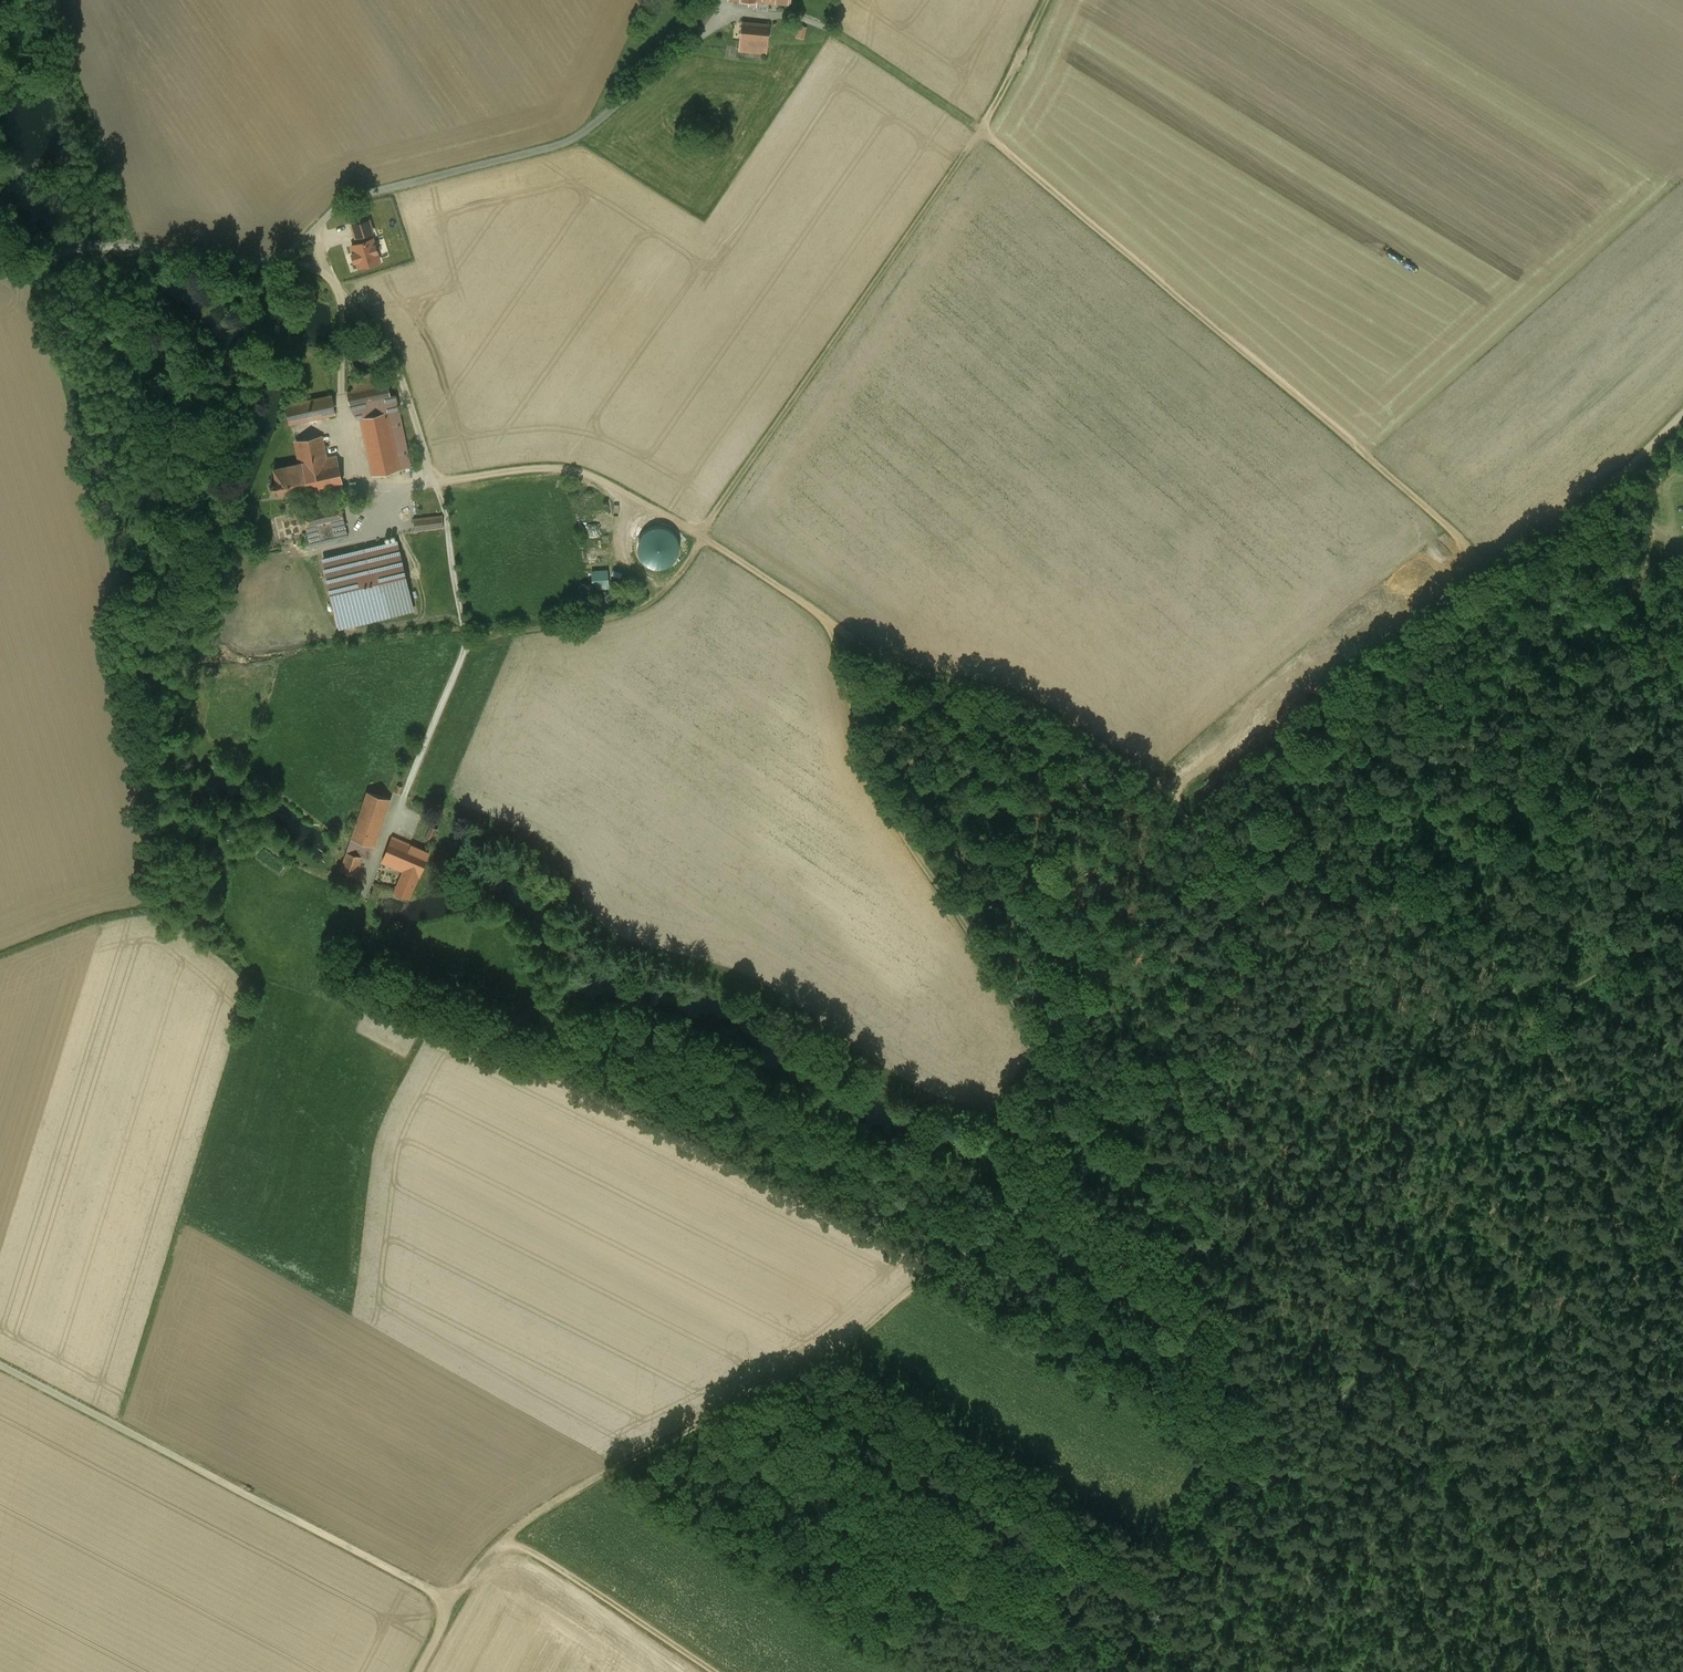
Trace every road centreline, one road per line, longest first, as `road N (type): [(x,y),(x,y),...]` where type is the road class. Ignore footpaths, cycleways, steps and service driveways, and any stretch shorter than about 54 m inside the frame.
road 1 (track): [(452,1602),(502,1541),(613,1471),(809,1373),(1015,1219),(1058,1062),(1116,982),(1182,918),(1245,837)]
road 2 (track): [(1245,837),(1187,820),(1146,775),(1054,716),(887,659),(840,634),(701,535),(594,477),(532,469),(434,482)]
road 3 (track): [(1500,561),(1425,509),(980,128),(813,23)]
road 4 (track): [(701,535),(967,150),(1049,0)]
road 5 (track): [(1638,1275),(1593,1112),(1505,958),(1426,905),(1335,888),(1292,867)]
road 6 (track): [(1245,837),(1413,629),(1612,483)]
road 7 (track): [(0,1365),(452,1602)]
road 8 (track): [(701,535),(691,559),(645,606),(508,632),(465,649)]
road 9 (track): [(502,1541),(540,1558),(711,1671)]
road 10 (track): [(117,1426),(182,1220)]
road 11 (track): [(1638,1275),(1682,1410)]

